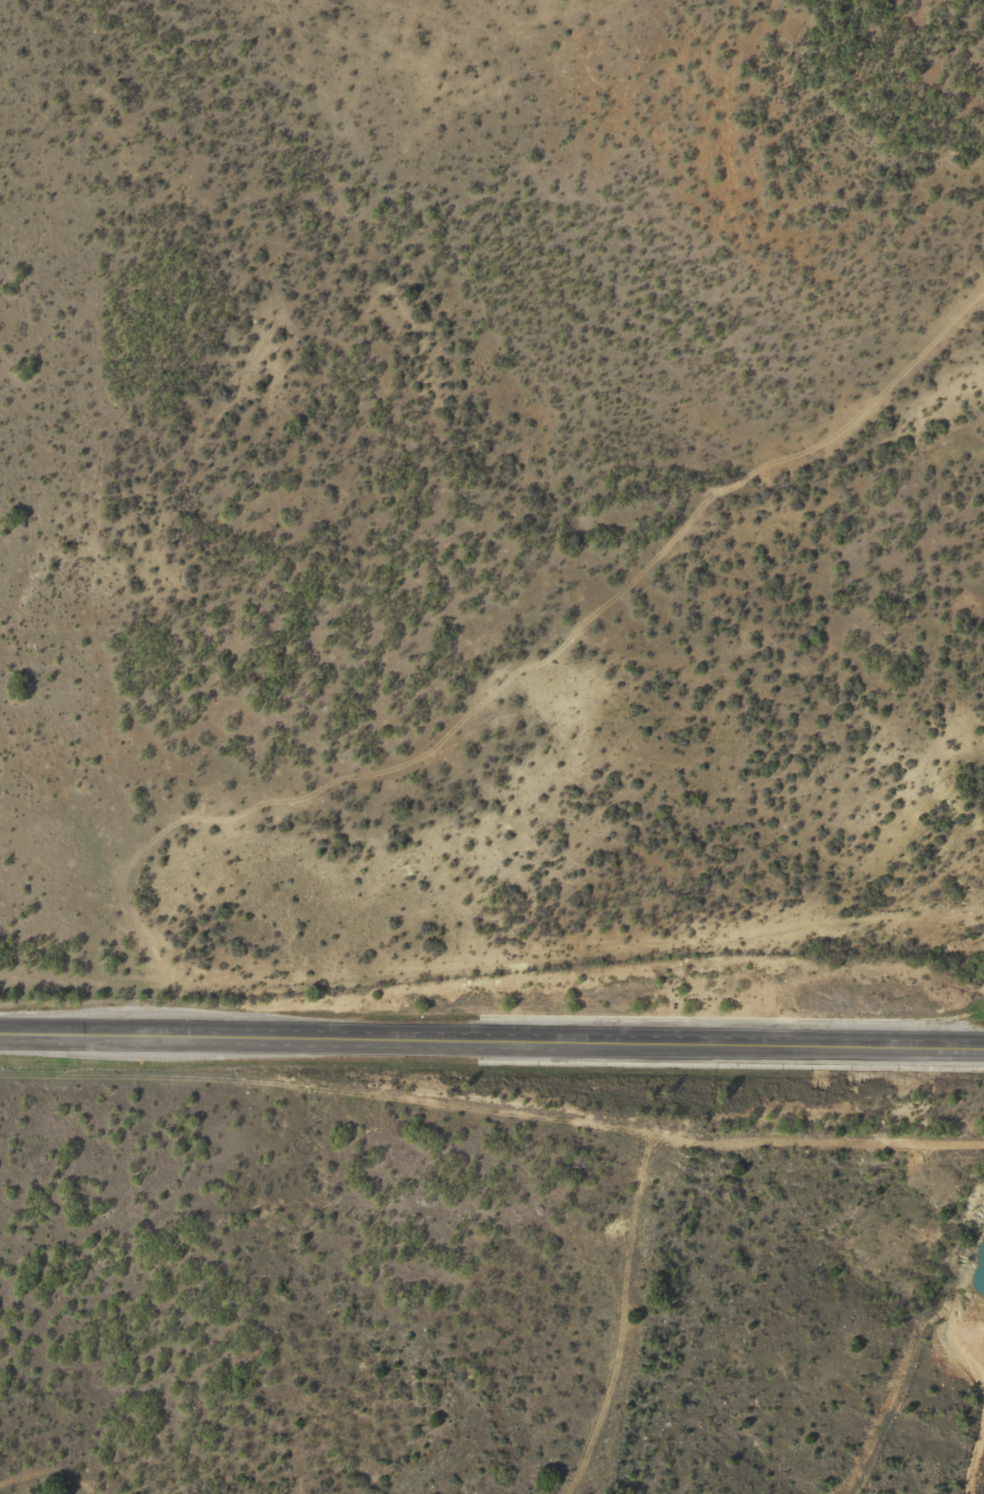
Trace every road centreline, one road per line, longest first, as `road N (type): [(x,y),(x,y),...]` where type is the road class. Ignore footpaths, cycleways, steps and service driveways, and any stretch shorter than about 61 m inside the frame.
road 1 (residential): [(152,1038),(145,890),(195,835),(385,769),(485,699),(595,553),(820,433),(983,308)]
road 2 (trunk): [(0,1037),(983,1051)]

